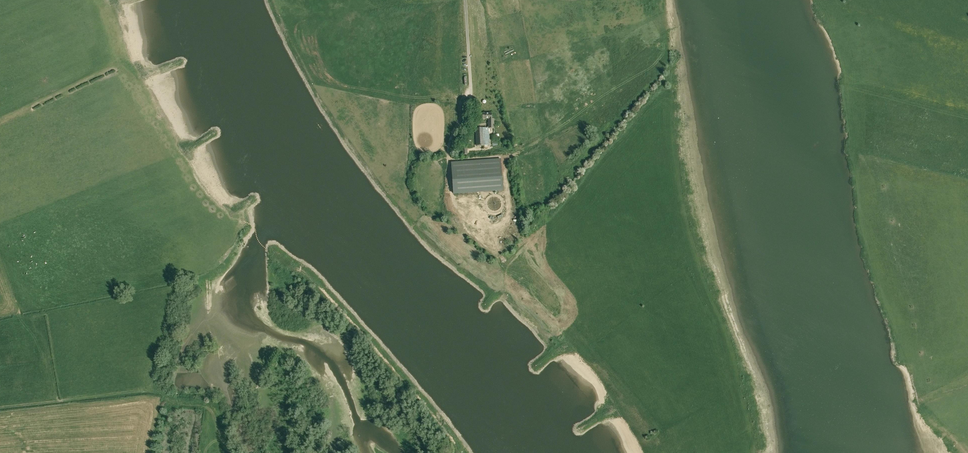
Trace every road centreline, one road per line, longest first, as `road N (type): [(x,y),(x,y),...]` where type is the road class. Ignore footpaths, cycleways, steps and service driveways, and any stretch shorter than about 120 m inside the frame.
road 1 (track): [(0,406),(154,390),(175,403),(206,406),(217,425)]
road 2 (unclassified): [(471,121),(464,0)]

